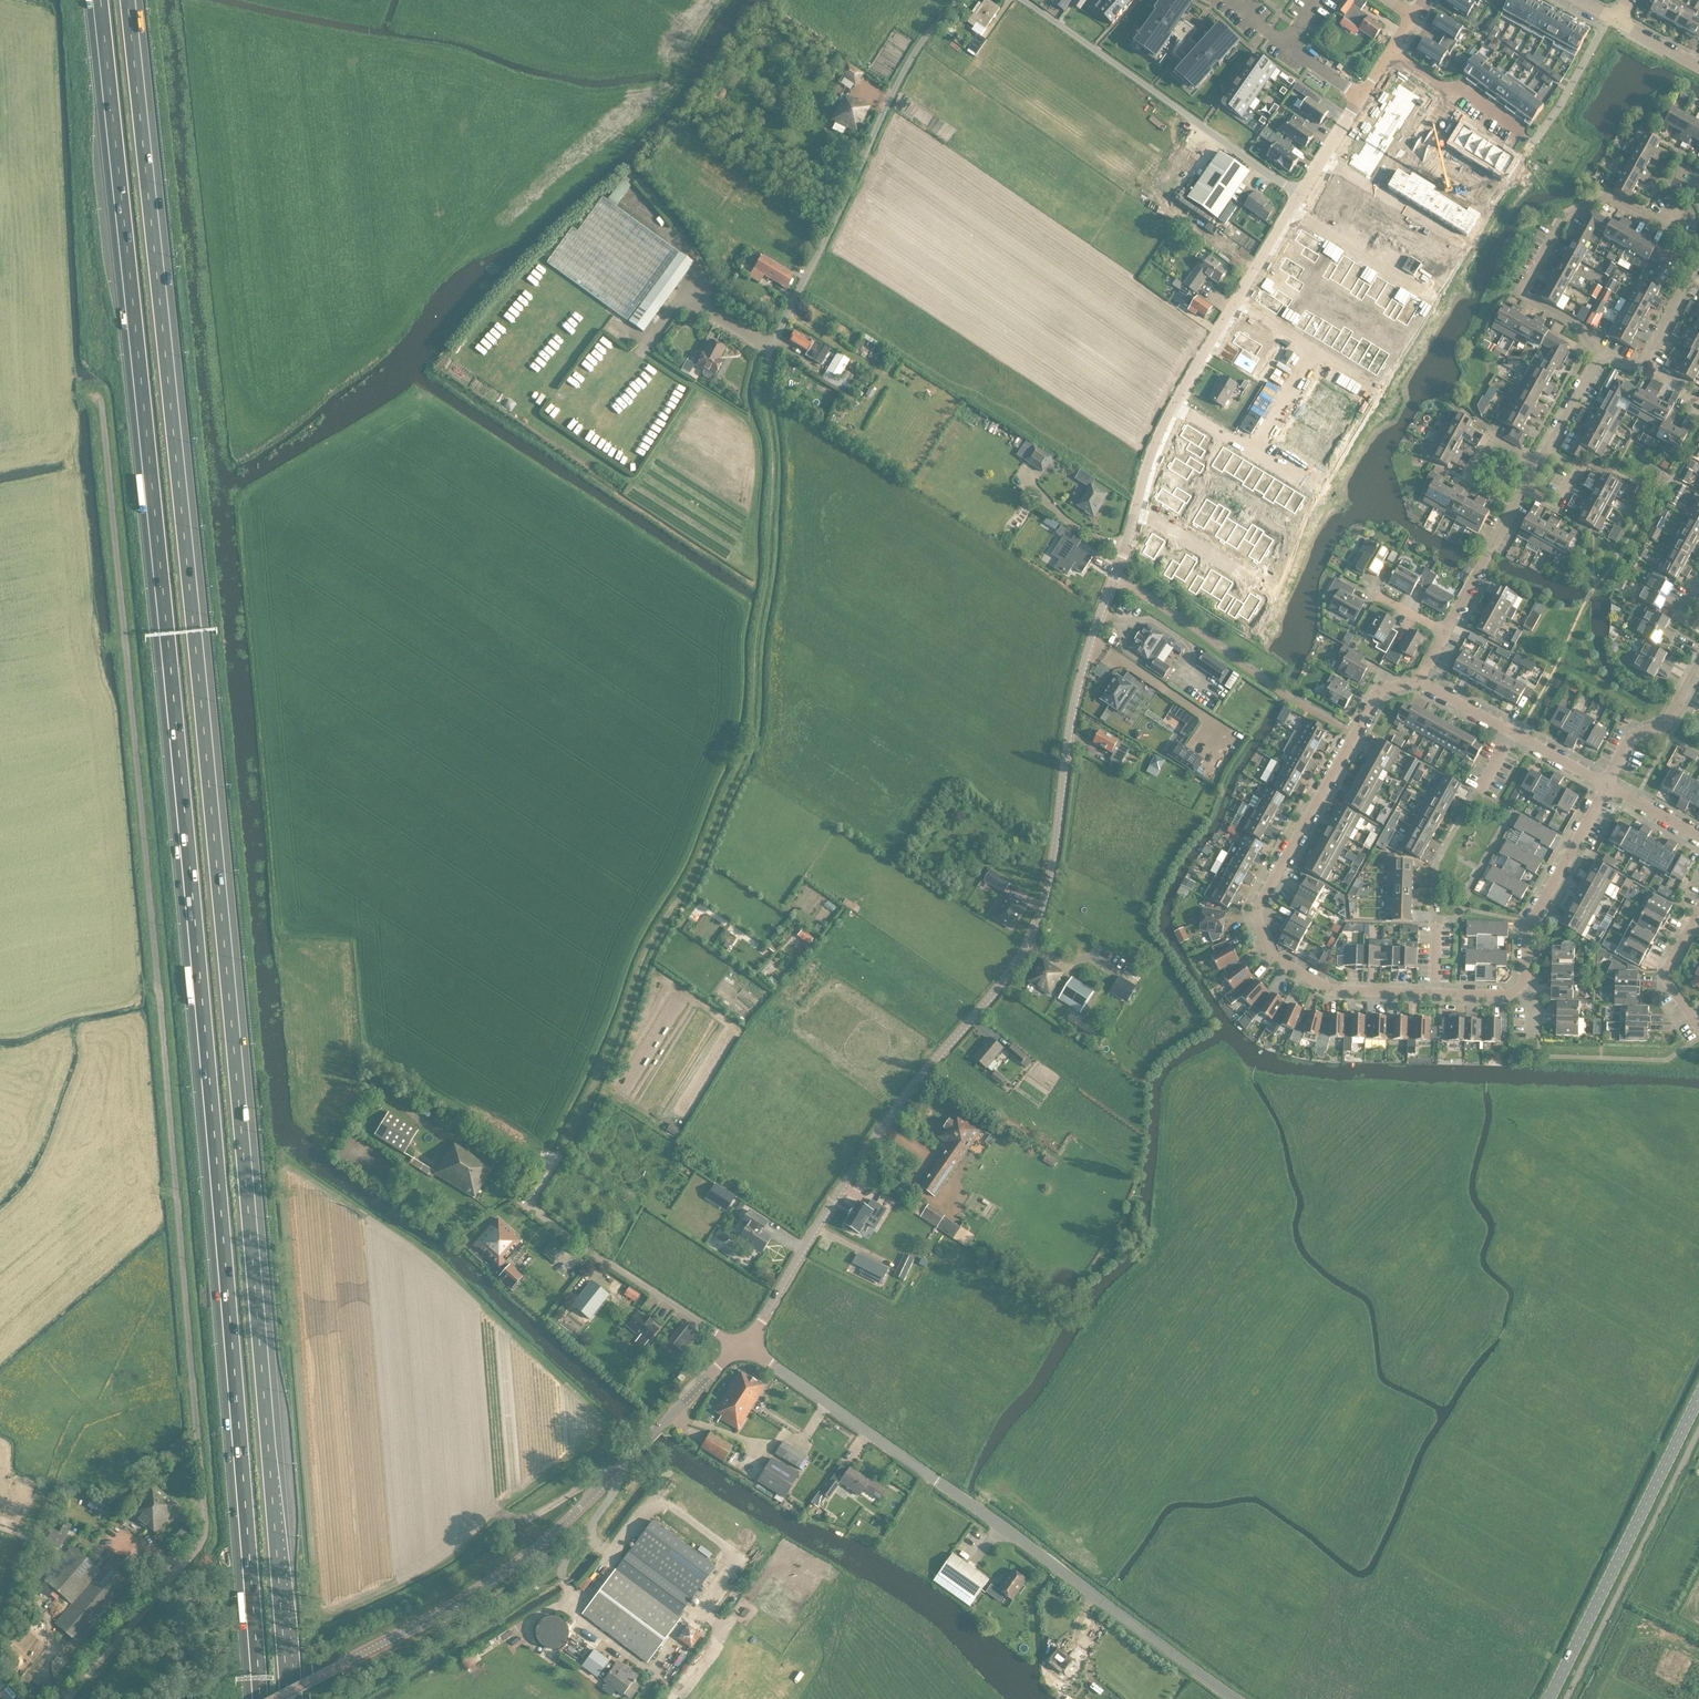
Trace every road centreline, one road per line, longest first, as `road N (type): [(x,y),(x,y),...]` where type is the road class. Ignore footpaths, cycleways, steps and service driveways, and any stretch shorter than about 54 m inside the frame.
road 1 (motorway): [(295,1698),(132,0)]
road 2 (motorway): [(97,0),(212,1153),(256,1698)]
road 3 (track): [(66,1697),(204,1540),(156,942),(99,399),(58,398)]
road 4 (track): [(767,346),(760,394),(770,427),(769,569),(752,739),(700,859),(642,958),(618,1031),(548,1174)]
road 5 (unclassified): [(742,1343),(904,1097),(1030,941),(1045,899),(1079,682),(1116,574)]
road 6 (tertiary): [(1229,1698),(742,1343)]
road 7 (tertiary): [(273,1698),(404,1630),(531,1549),(742,1343)]
road 8 (residential): [(1434,994),(1335,990),(1272,955),(1257,913),(1382,692),(1418,683)]
road 9 (residential): [(1698,246),(1607,195),(1572,211),(1520,295),(1577,326),(1585,343),(1604,353)]
road 10 (residential): [(1299,195),(1022,0)]
road 11 (tertiary): [(1548,1698),(1698,1395)]
road 12 (track): [(316,1695),(311,1669),(327,1629),(453,1574),(522,1522)]
road 13 (unclassified): [(742,1343),(531,1209),(548,1174)]
road 14 (residential): [(1533,996),(1530,925),(1607,783)]
road 15 (residential): [(1292,207),(1429,293)]
road 16 (residential): [(1391,51),(1526,134)]
road 17 (residential): [(1607,783),(1634,733),(1664,722),(1698,664)]
road 18 (residential): [(1135,511),(1264,588)]
road 19 (residential): [(1698,1029),(1667,980),(1698,918)]

